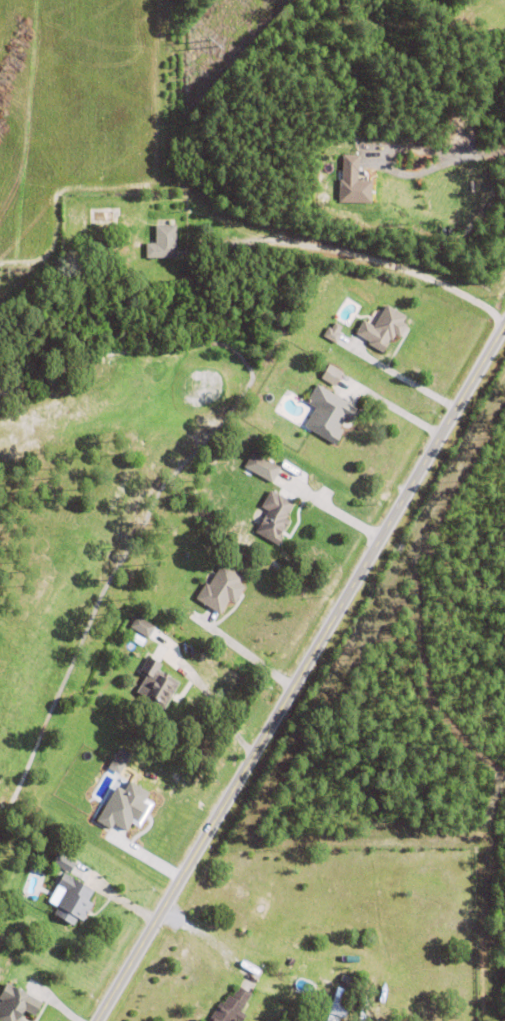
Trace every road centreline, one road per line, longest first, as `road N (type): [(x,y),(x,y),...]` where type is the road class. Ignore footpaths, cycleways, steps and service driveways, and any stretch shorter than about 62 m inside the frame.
road 1 (tertiary): [(97,1020),(504,323)]
road 2 (residential): [(503,326),(397,271),(302,252),(206,249)]

